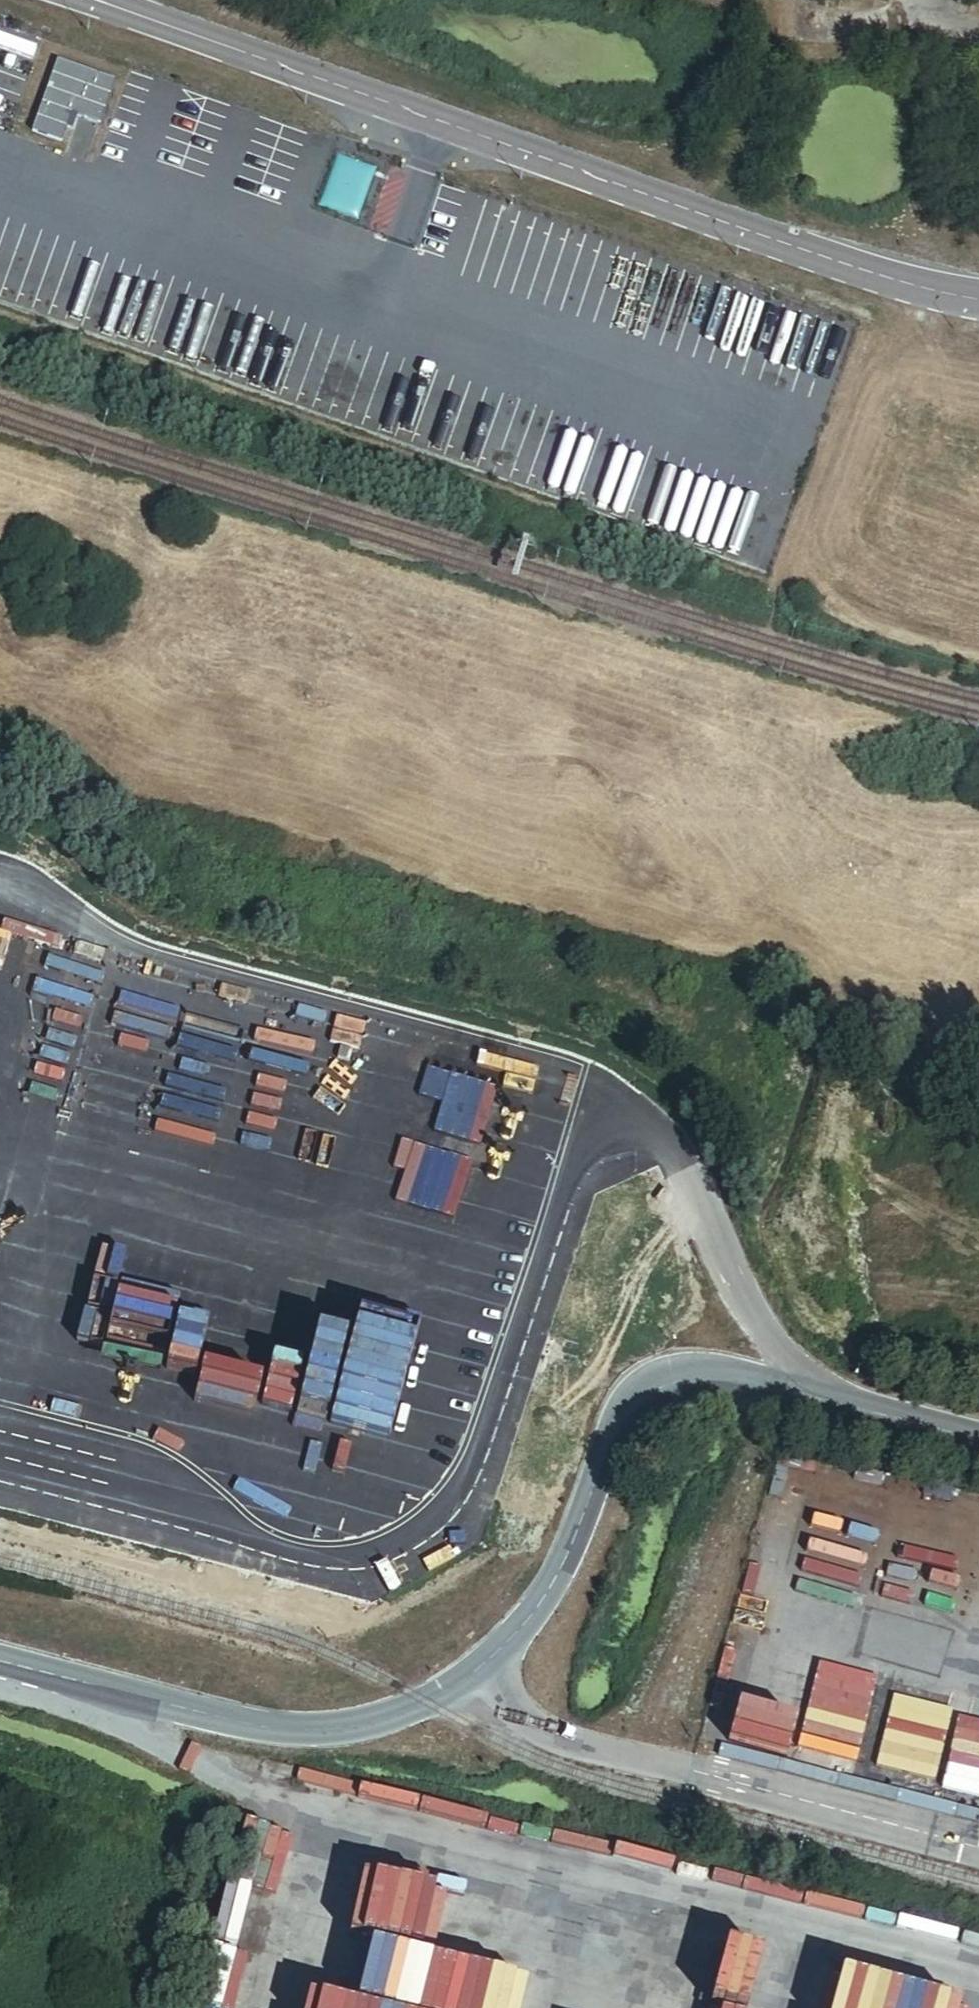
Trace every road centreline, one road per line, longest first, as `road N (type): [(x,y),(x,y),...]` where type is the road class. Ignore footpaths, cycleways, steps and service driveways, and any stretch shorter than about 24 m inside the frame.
road 1 (unclassified): [(847,1422),(785,1358),(725,1273),(678,1155),(649,1109),(580,1071),(496,1040),(184,965),(88,917),(0,857)]
road 2 (unclassified): [(847,1422),(721,1390),(672,1384),(649,1393),(604,1454),(559,1570),(528,1618),(436,1706),(361,1728),(261,1733),(0,1675)]
road 3 (unclassified): [(978,301),(830,261),(103,2)]
road 4 (unclassified): [(978,1455),(847,1422)]

